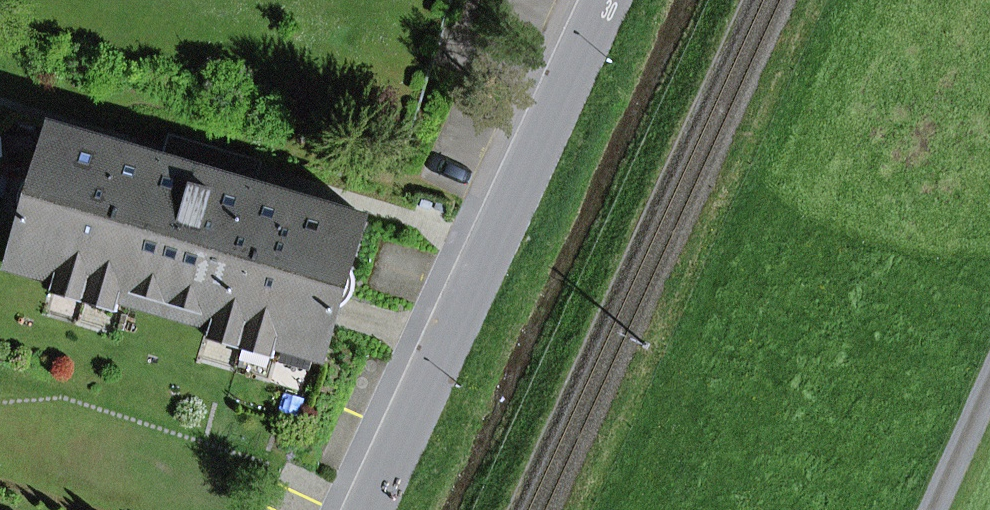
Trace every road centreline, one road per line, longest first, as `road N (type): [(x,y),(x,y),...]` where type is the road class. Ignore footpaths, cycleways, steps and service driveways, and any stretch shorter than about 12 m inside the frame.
road 1 (residential): [(605,0),(368,509)]
road 2 (track): [(939,509),(989,399)]

